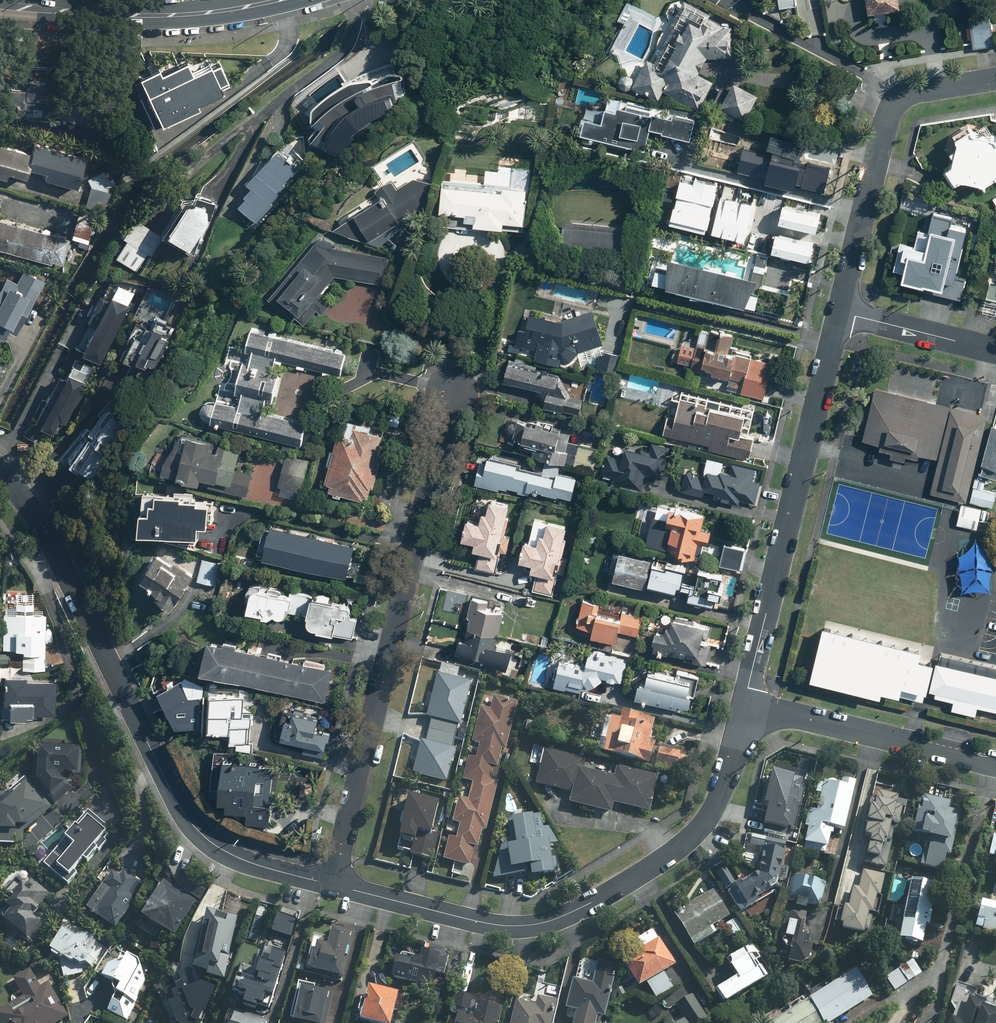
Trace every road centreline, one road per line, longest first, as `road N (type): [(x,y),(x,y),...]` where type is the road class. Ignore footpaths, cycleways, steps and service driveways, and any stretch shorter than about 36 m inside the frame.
road 1 (residential): [(0,472),(49,541),(195,828),(238,858),(334,885)]
road 2 (residential): [(334,885),(504,927),(574,912),(705,823),(723,791),(744,706)]
road 3 (residential): [(334,885),(454,385)]
road 4 (residential): [(838,313),(744,706)]
road 5 (residential): [(995,81),(910,95),(888,112),(838,313)]
road 6 (primary): [(0,6),(155,16),(282,0)]
road 7 (residential): [(744,706),(995,766)]
road 8 (residential): [(838,313),(995,352)]

